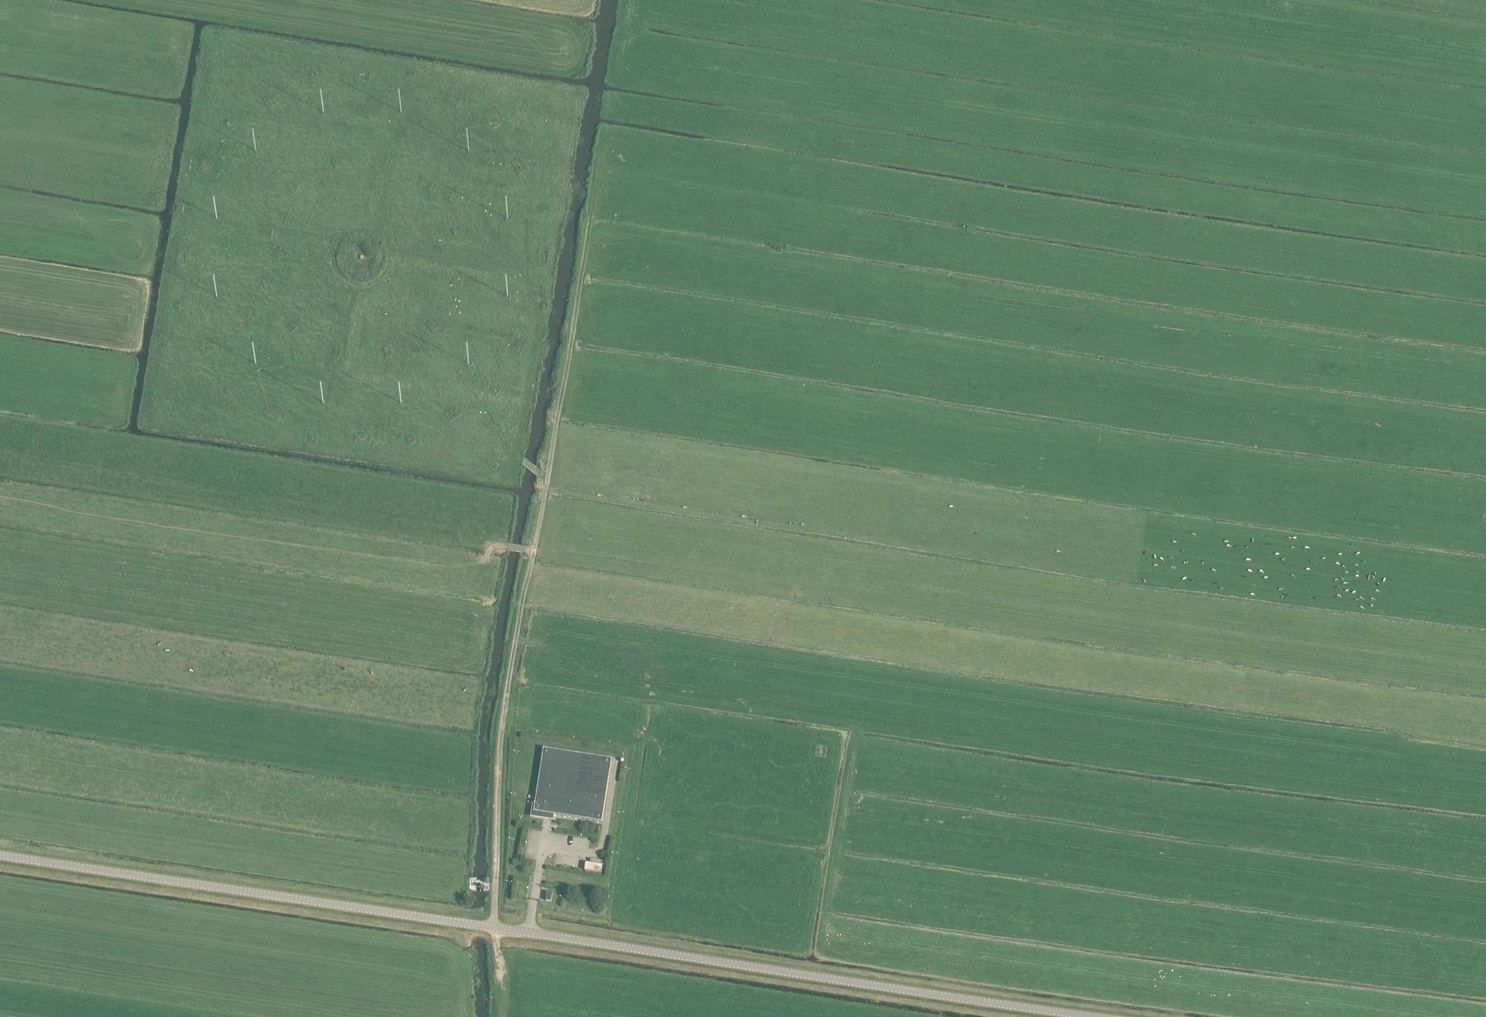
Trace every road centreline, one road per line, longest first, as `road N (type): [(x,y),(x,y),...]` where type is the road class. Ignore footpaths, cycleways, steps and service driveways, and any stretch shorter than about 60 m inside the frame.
road 1 (tertiary): [(1105,1016),(0,854)]
road 2 (track): [(0,494),(436,563),(489,558)]

